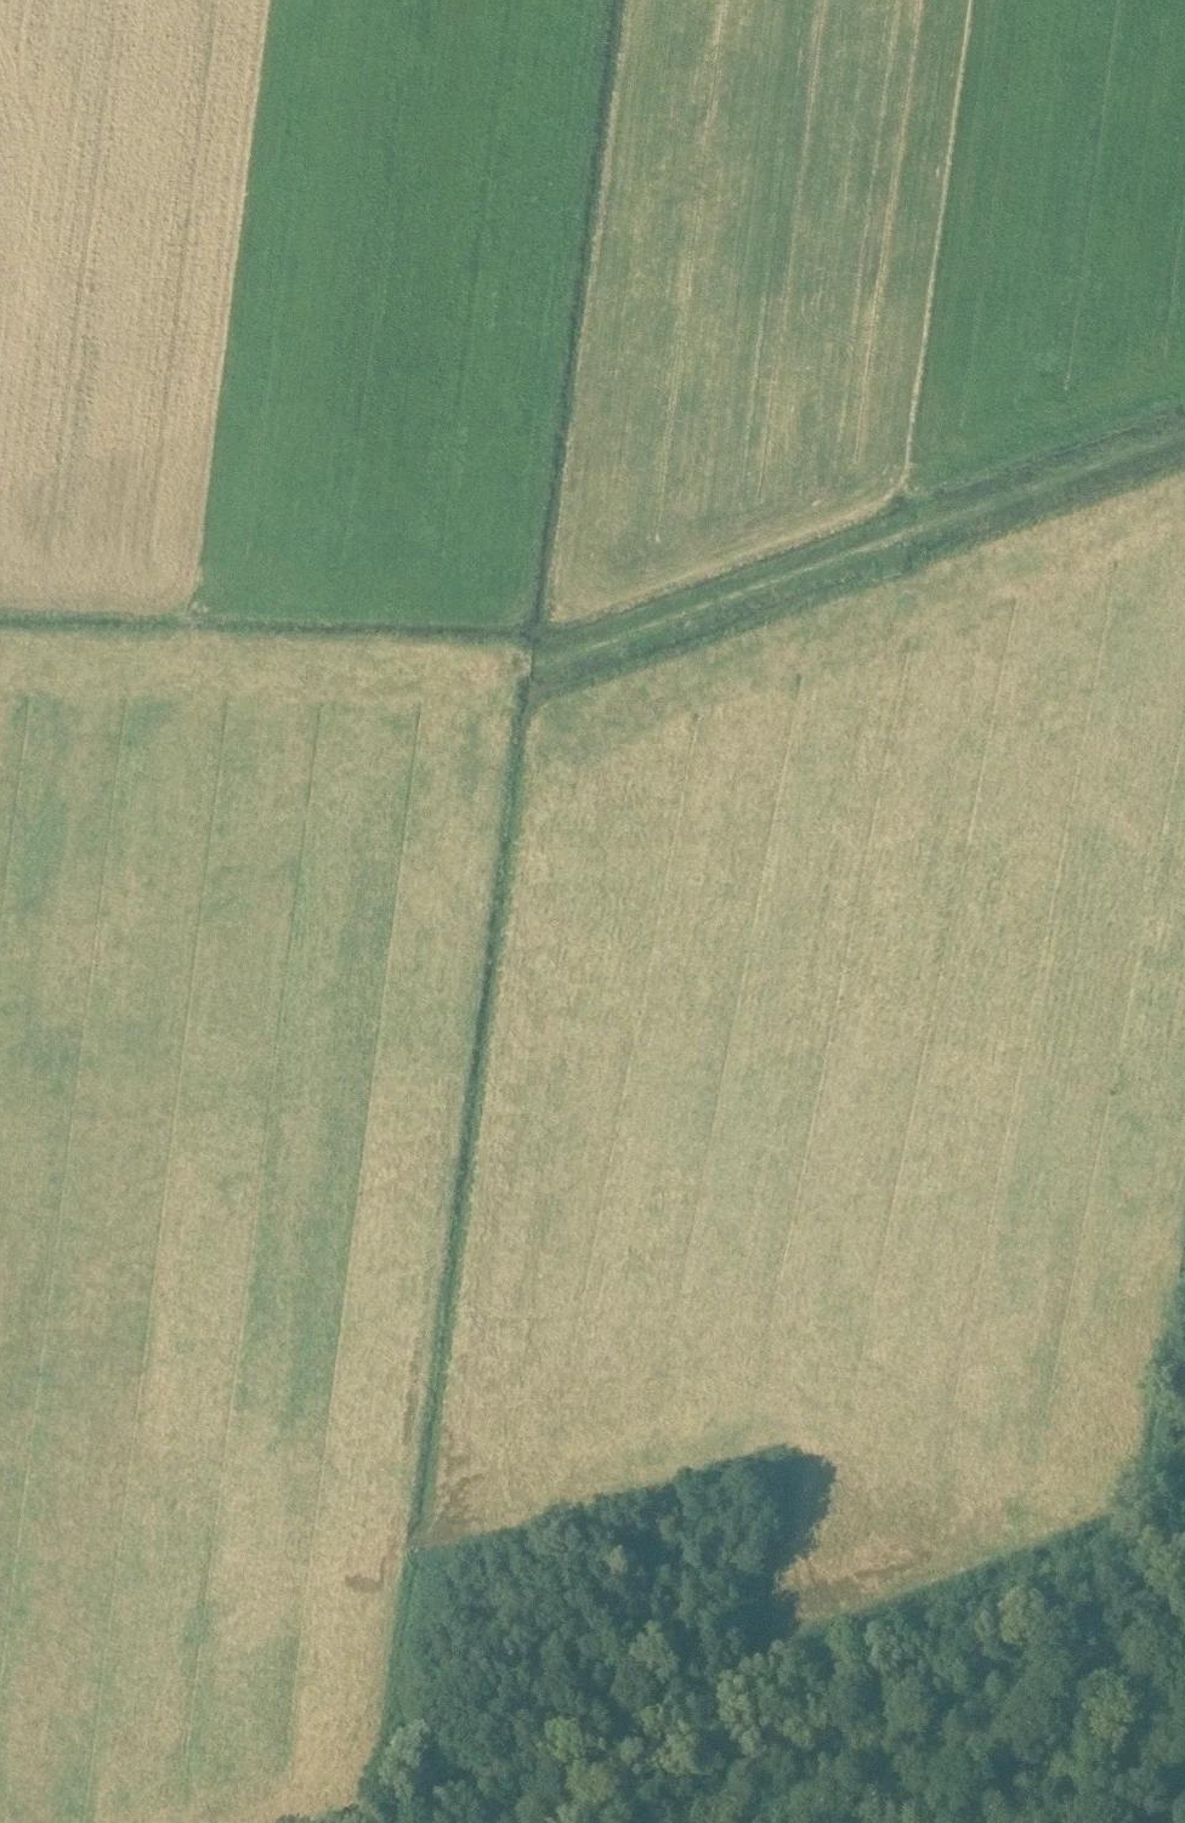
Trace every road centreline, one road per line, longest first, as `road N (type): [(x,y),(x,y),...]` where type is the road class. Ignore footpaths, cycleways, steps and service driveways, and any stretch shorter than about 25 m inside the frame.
road 1 (track): [(1184,437),(538,664),(398,757)]

